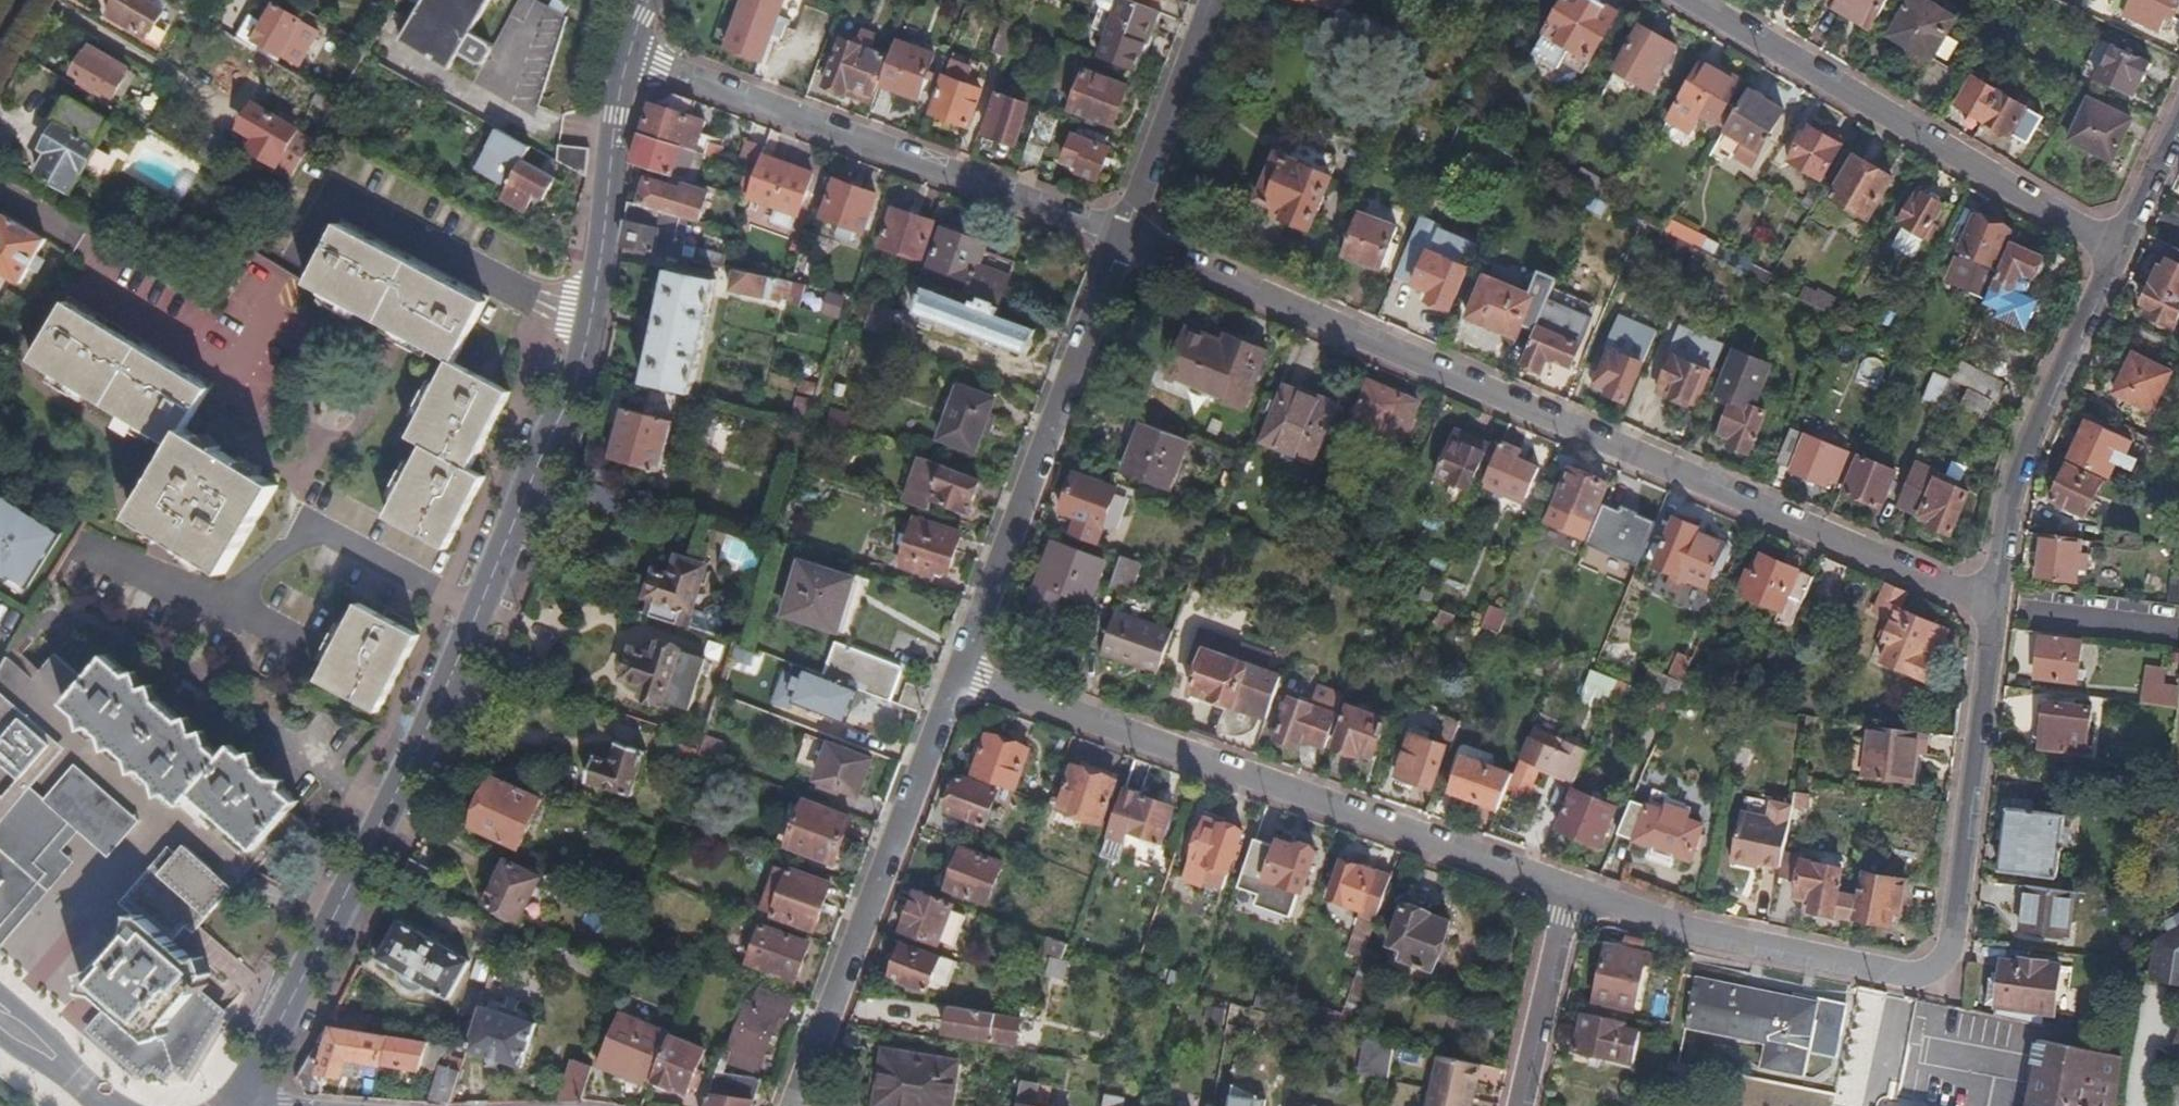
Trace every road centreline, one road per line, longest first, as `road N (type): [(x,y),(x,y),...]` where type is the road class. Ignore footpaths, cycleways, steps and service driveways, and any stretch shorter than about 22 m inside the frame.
road 1 (tertiary): [(242,1102),(351,894),(529,497),(584,350),(629,54)]
road 2 (residential): [(1987,604),(1123,238)]
road 3 (residential): [(957,675),(1568,887)]
road 4 (residential): [(1123,238),(629,54)]
road 5 (residential): [(2115,254),(1684,0)]
road 6 (residential): [(957,675),(1123,238)]
road 7 (residential): [(796,1105),(957,675)]
road 8 (residential): [(1568,887),(1676,930),(1908,979),(1931,973)]
road 9 (residential): [(1987,604),(1945,949),(1931,973)]
road 10 (residential): [(2115,254),(2028,431),(1987,604)]
road 11 (residential): [(1123,238),(1214,0)]
road 12 (residential): [(1568,887),(1518,1105)]
road 13 (residential): [(2178,117),(2115,254)]
road 14 (secondary): [(0,1017),(101,1105)]

